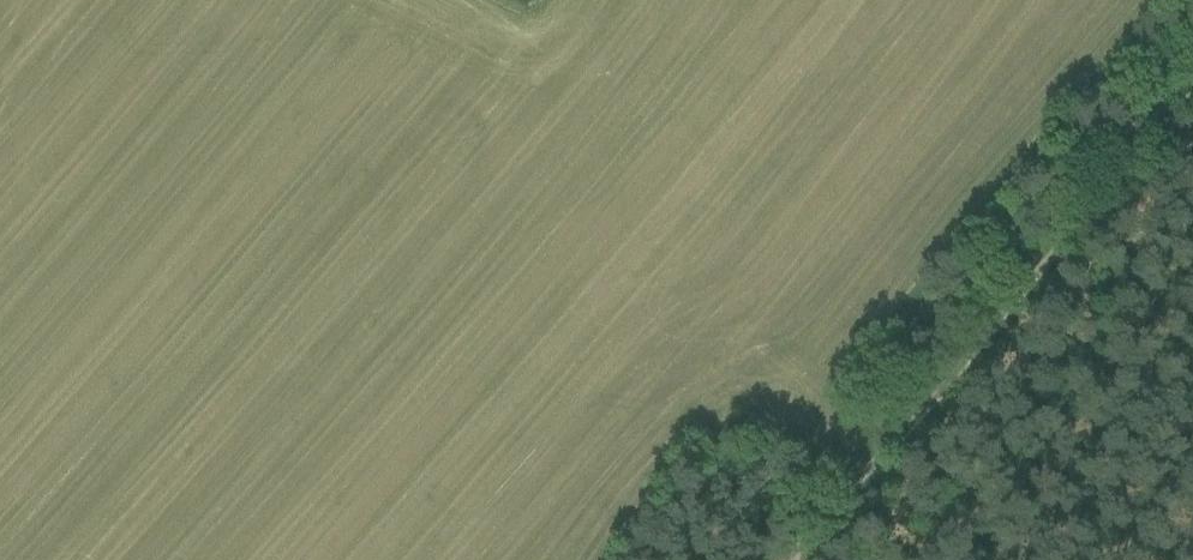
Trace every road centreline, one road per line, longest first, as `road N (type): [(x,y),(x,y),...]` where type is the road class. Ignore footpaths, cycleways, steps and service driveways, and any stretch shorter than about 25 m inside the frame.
road 1 (track): [(1192,78),(802,559)]

